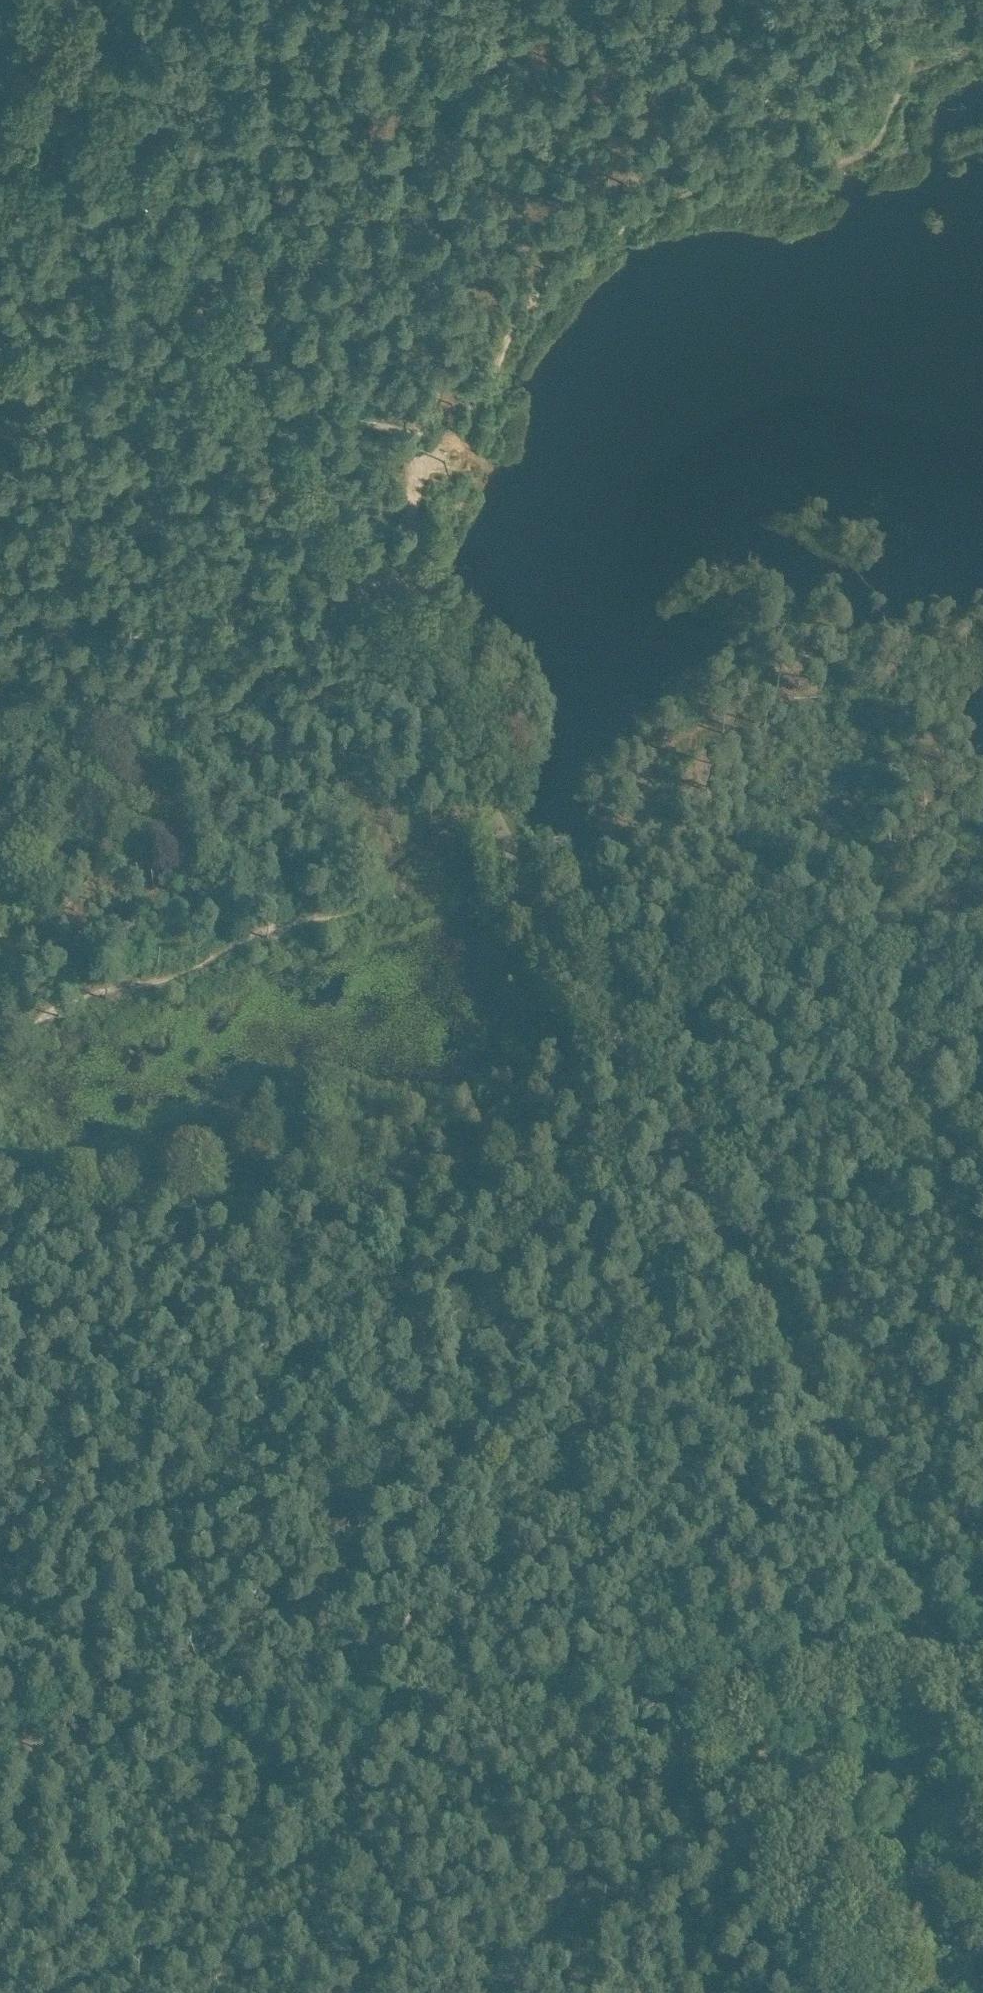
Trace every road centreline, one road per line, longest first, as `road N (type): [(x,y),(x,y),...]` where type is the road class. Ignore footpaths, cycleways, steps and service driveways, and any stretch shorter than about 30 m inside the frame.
road 1 (unclassified): [(982,1725),(643,1081),(66,22)]
road 2 (unclassified): [(0,196),(66,22)]

